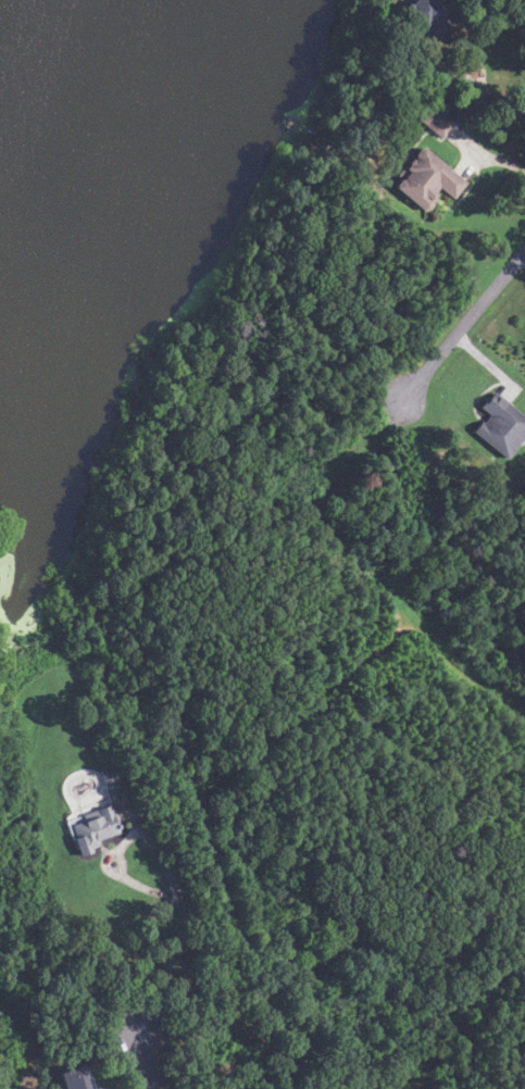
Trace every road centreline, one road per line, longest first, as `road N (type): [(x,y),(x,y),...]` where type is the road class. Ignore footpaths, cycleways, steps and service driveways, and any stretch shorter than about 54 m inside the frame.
road 1 (residential): [(401,400),(524,250)]

